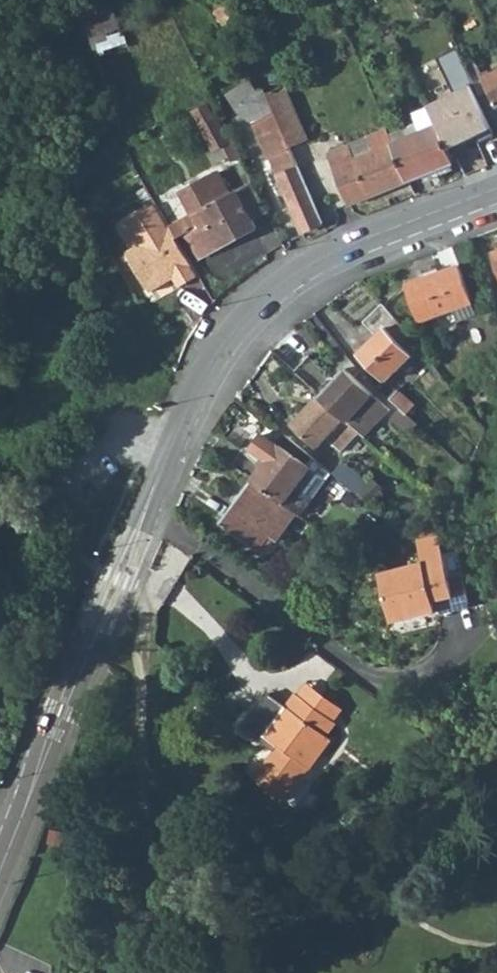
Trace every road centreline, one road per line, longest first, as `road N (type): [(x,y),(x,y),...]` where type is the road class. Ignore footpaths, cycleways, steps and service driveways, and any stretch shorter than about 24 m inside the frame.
road 1 (tertiary): [(100,617),(202,381),(247,322),(310,263),(496,185)]
road 2 (tertiary): [(100,617),(0,864)]

